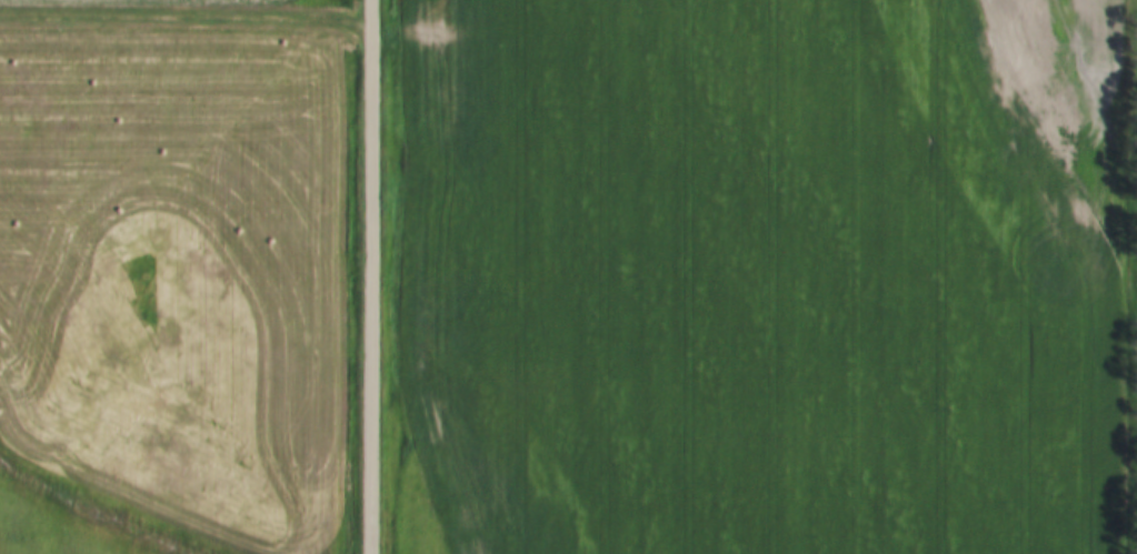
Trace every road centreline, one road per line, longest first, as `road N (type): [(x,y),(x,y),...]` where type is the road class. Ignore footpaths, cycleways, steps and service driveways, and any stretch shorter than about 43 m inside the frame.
road 1 (residential): [(372,0),(369,553)]
road 2 (track): [(372,21),(0,16)]

